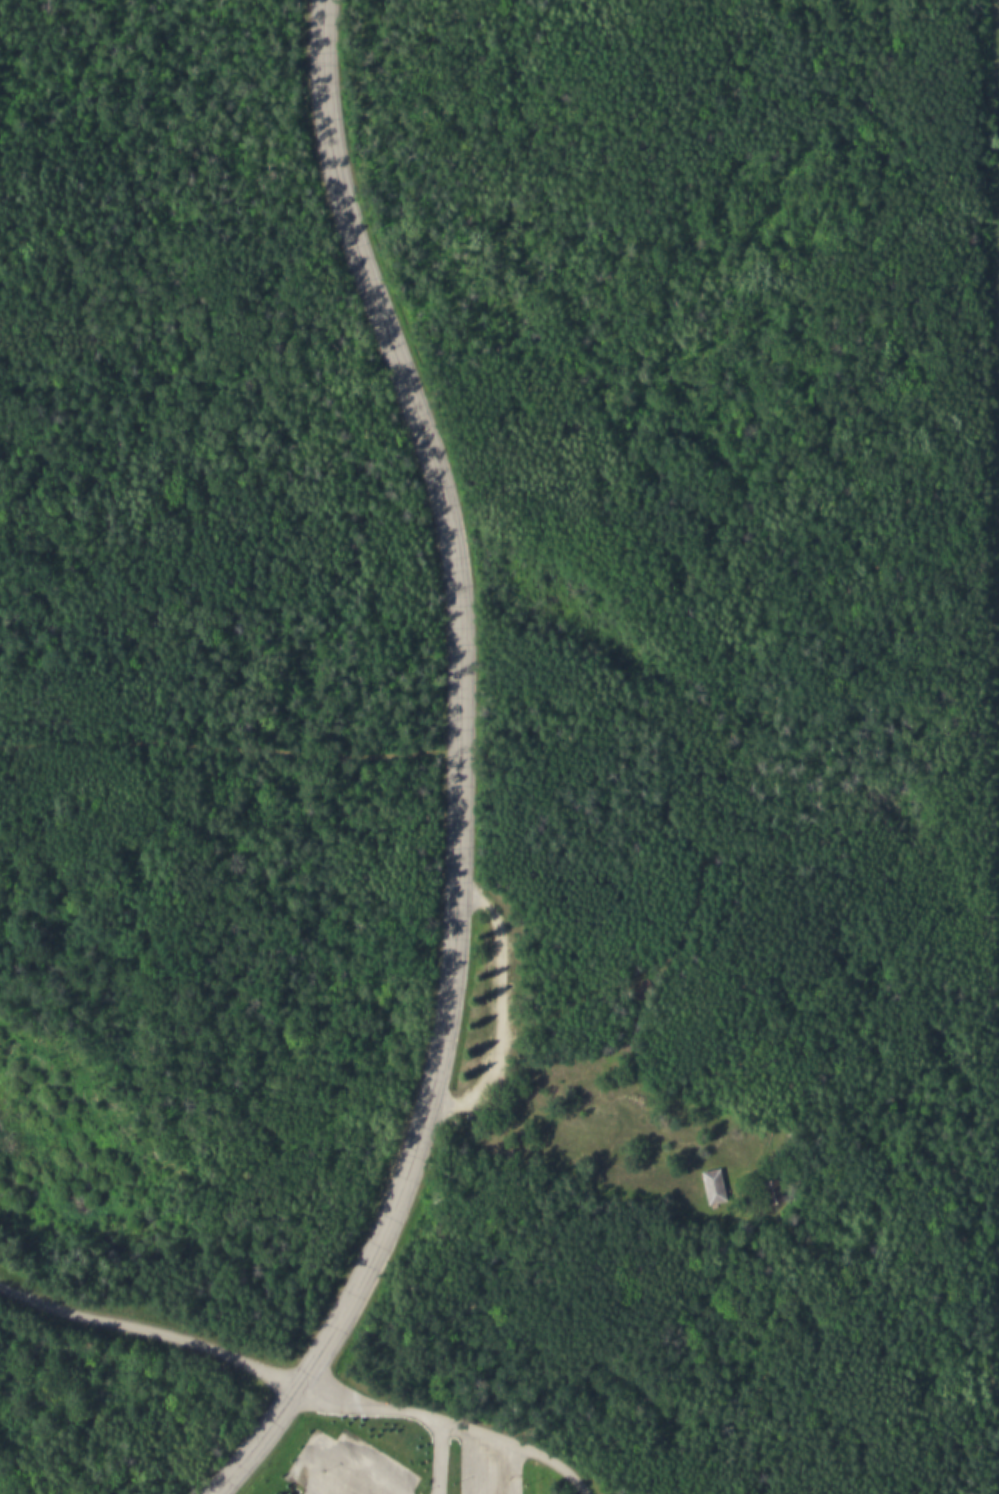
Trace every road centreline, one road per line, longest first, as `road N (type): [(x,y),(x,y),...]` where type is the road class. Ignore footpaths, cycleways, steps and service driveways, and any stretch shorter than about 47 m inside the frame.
road 1 (residential): [(318,0),(320,96),(338,195),(426,452),(450,559),(452,937),(430,1092),(377,1232),(289,1386),(200,1493)]

